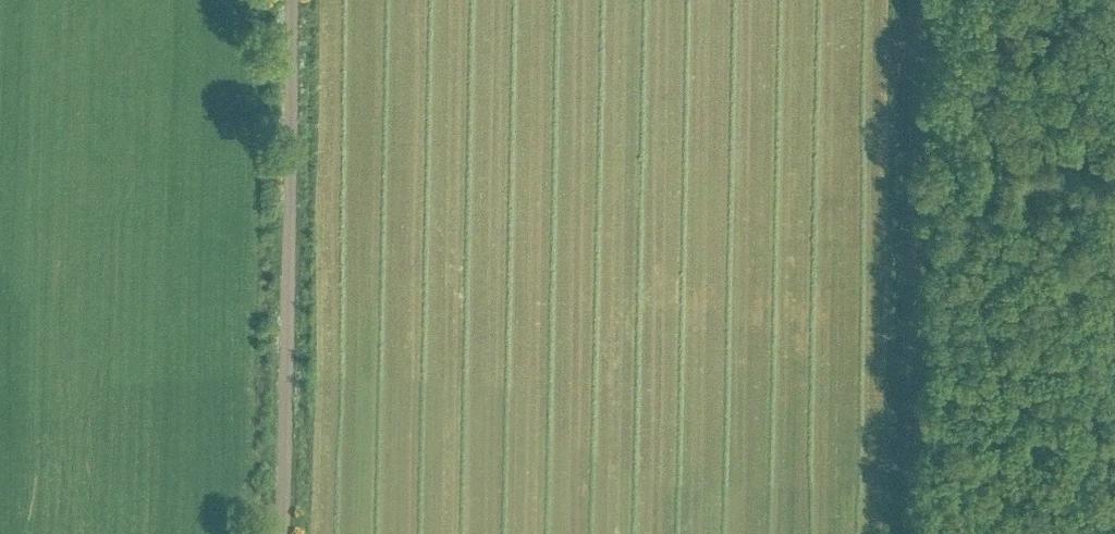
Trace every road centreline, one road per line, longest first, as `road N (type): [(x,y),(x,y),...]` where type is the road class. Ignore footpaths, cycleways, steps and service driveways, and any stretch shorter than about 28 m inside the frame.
road 1 (track): [(278,533),(289,0)]

